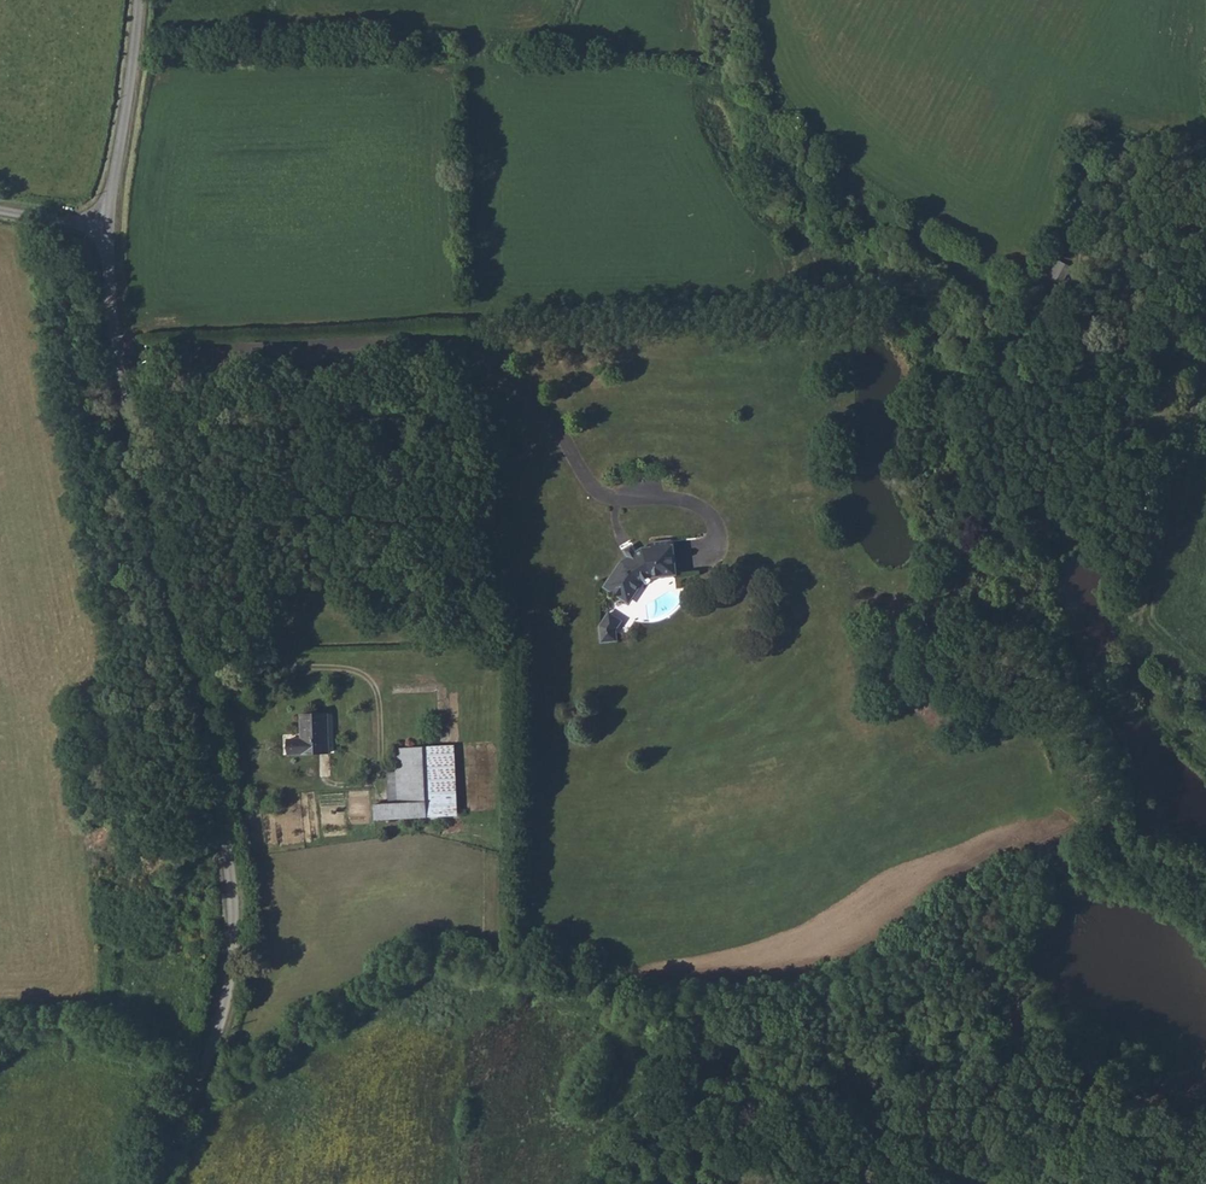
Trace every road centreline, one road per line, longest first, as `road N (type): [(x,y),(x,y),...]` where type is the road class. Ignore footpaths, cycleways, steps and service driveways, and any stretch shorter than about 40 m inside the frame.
road 1 (unclassified): [(109,227),(120,353),(214,768),(233,912),(210,1055),(168,1133),(153,1183)]
road 2 (unclassified): [(136,0),(109,227)]

